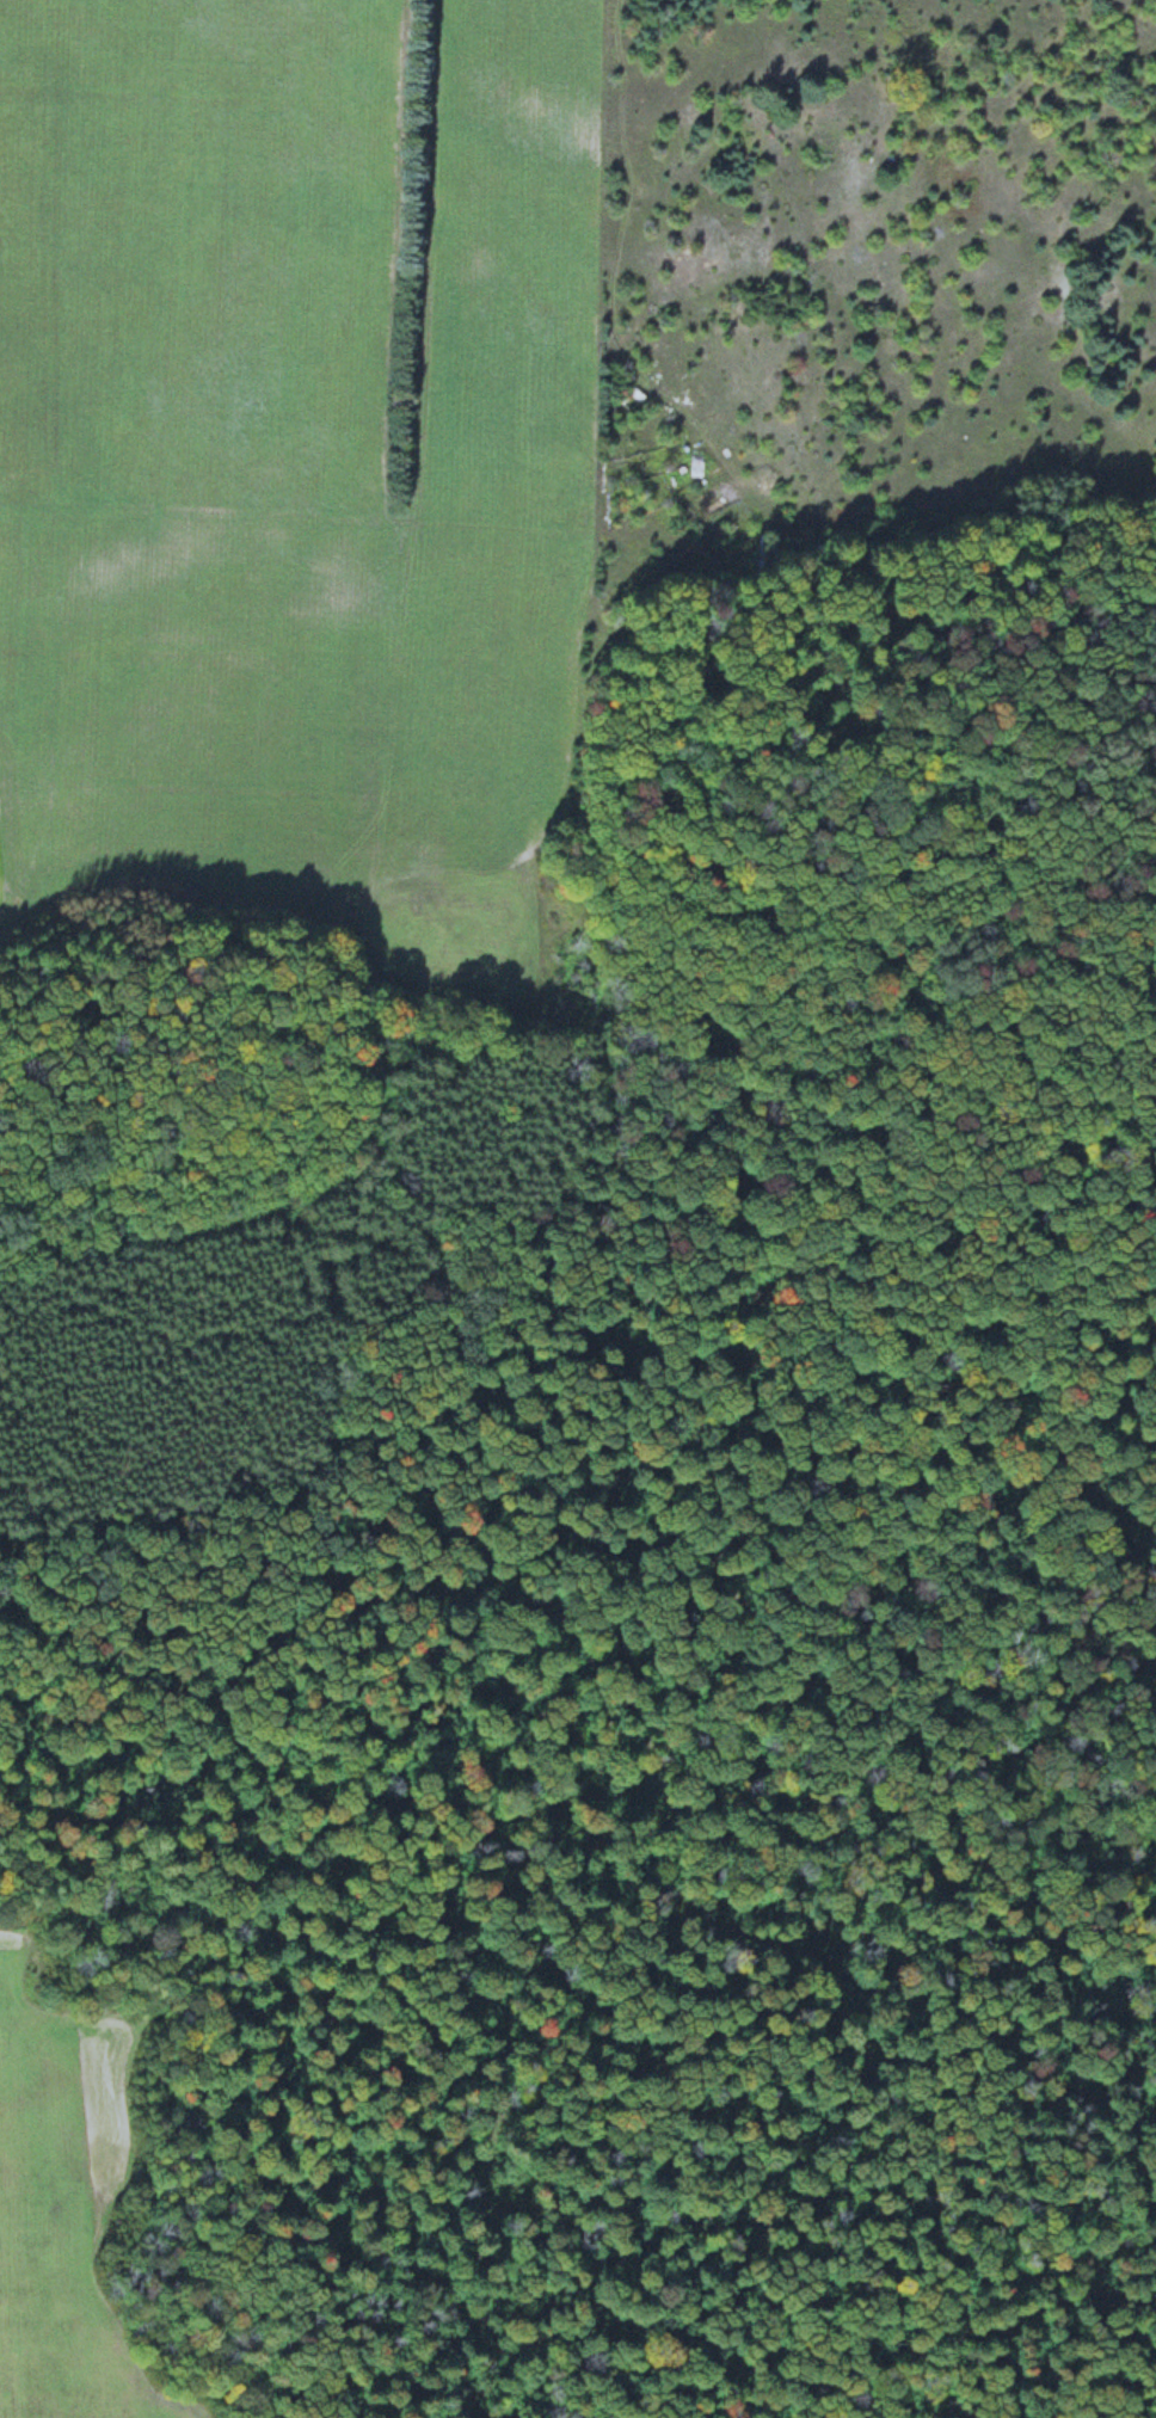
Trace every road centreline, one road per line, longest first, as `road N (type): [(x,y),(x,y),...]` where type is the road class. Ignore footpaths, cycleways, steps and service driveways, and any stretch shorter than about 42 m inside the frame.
road 1 (track): [(1155,1336),(1075,1422),(927,1540),(728,1667),(731,1723),(687,1762),(472,1808),(381,1796),(259,1798),(44,1819),(14,1796),(0,1796)]

